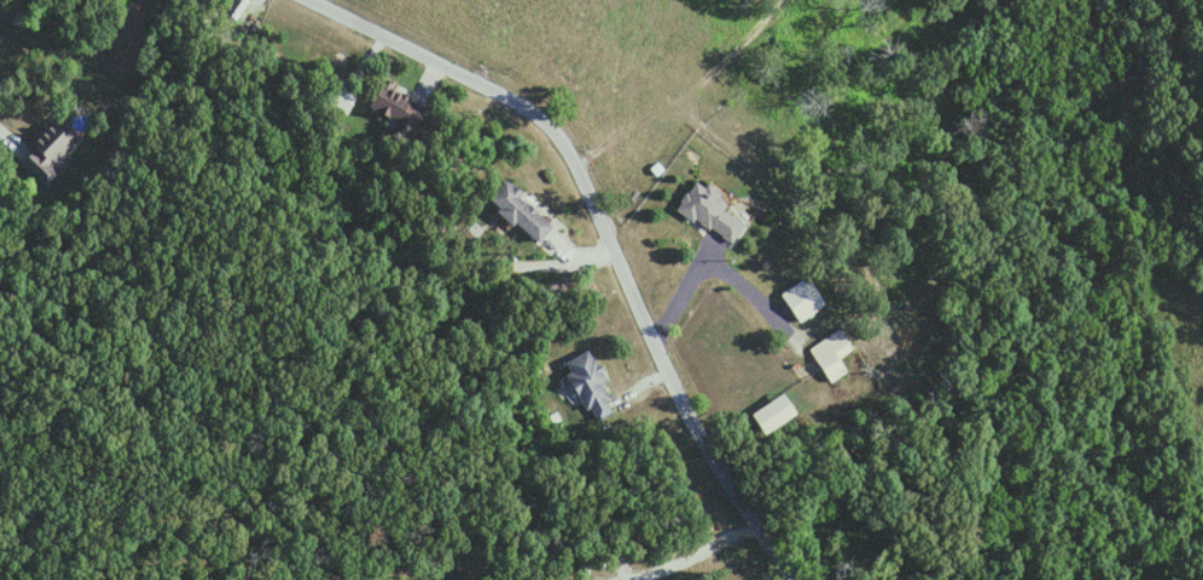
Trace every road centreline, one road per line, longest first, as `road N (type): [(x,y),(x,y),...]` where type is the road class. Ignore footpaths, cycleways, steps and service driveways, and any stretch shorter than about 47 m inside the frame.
road 1 (residential): [(793,579),(680,413),(596,210),(553,131),(528,109),(310,0)]
road 2 (residential): [(774,329),(714,269),(691,274),(650,345)]
road 3 (residential): [(635,579),(755,526)]

